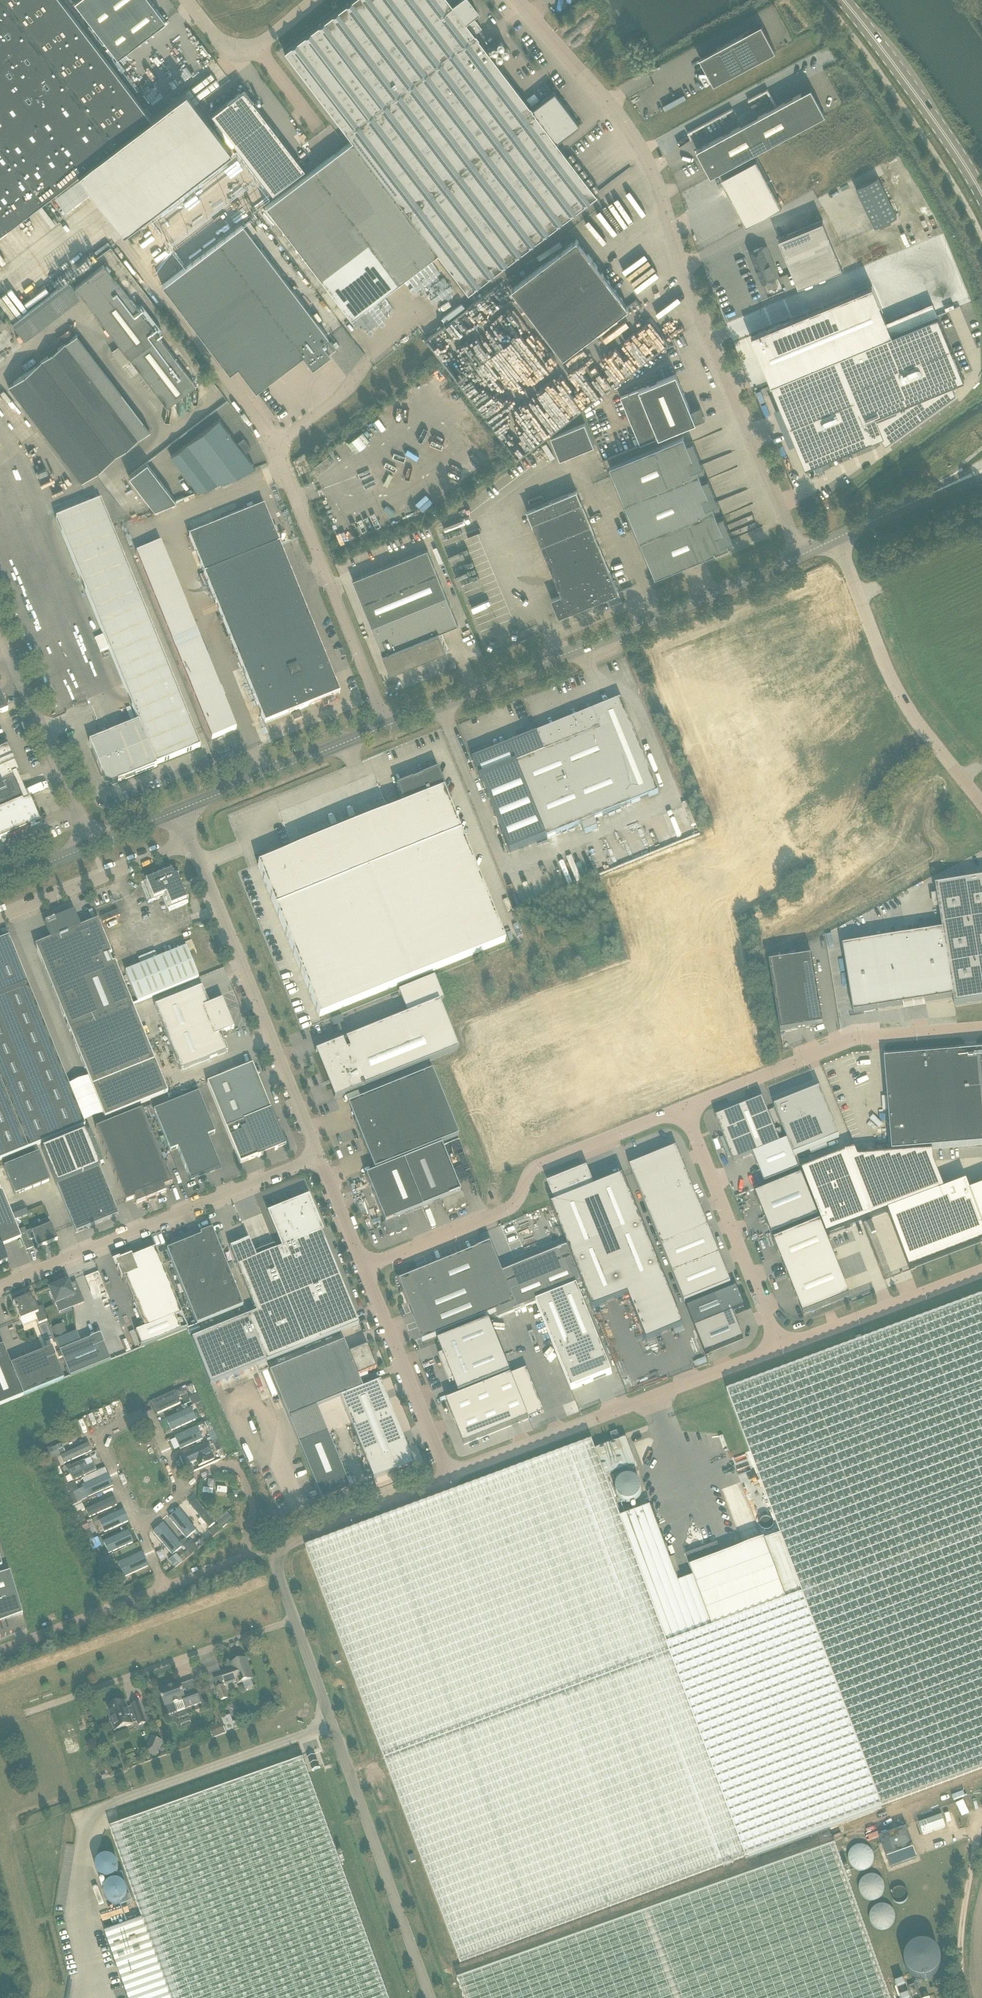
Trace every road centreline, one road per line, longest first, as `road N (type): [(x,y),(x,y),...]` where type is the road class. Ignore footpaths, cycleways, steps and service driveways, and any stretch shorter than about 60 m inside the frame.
road 1 (unclassified): [(800,555),(641,148),(519,0)]
road 2 (unclassified): [(386,726),(265,431),(116,241)]
road 3 (tertiary): [(386,726),(800,555)]
road 4 (unclassified): [(430,1997),(297,1621)]
road 5 (unclassified): [(364,1269),(507,1211),(538,1167),(685,1108)]
road 6 (unclassified): [(446,1477),(779,1349)]
road 7 (unclassified): [(0,1286),(319,1157)]
road 8 (unclassified): [(319,1157),(192,844)]
road 9 (unclassified): [(685,1108),(854,1039),(981,1029)]
road 10 (unclassified): [(981,804),(893,682),(836,538)]
road 11 (unclassified): [(297,1621),(27,1713)]
road 12 (unclassified): [(779,1349),(685,1108)]
road 13 (primary): [(981,196),(841,0)]
road 14 (tertiary): [(179,811),(386,726)]
road 15 (unclassified): [(446,1477),(364,1269)]
road 16 (unclassified): [(779,1349),(981,1271)]
road 17 (unclassified): [(0,920),(192,844)]
road 18 (unclassified): [(92,846),(12,661)]
road 19 (unclassified): [(271,1549),(438,1488),(446,1477)]
road 20 (track): [(963,1997),(960,1937),(981,1815)]
road 21 (unclassified): [(139,1528),(180,1497),(179,1477),(150,1420),(107,1431)]
road 22 (unclassified): [(0,1651),(165,1589)]
road 23 (unclassified): [(187,0),(216,37),(245,49),(314,0)]
road 24 (tertiary): [(836,538),(956,481)]
road 25 (unclassified): [(364,1269),(319,1157)]

